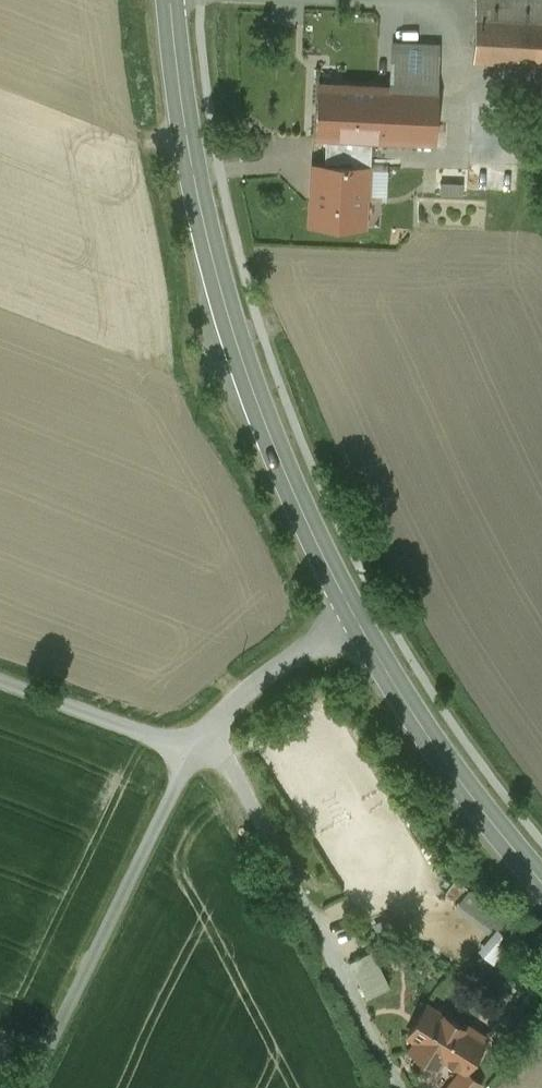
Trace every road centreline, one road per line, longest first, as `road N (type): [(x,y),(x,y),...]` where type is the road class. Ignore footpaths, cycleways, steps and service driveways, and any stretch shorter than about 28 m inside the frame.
road 1 (secondary): [(352,613),(287,475),(235,335),(186,121),(173,0)]
road 2 (unclassified): [(188,743),(24,1087)]
road 3 (secondary): [(541,878),(459,777),(352,613)]
road 4 (unclassified): [(188,743),(352,613)]
road 5 (unclassified): [(0,677),(188,743)]

